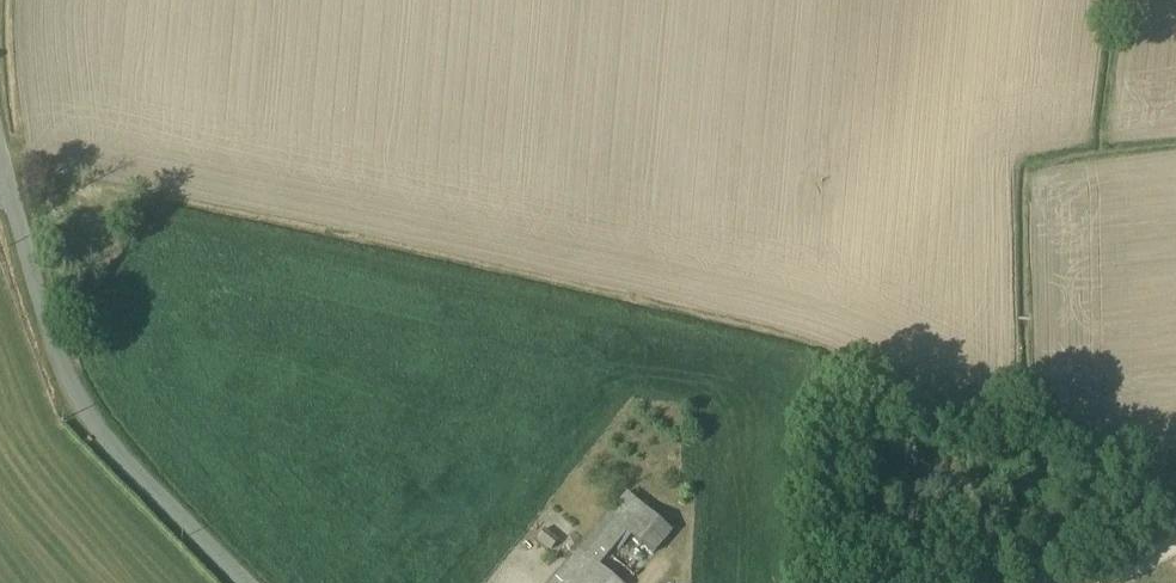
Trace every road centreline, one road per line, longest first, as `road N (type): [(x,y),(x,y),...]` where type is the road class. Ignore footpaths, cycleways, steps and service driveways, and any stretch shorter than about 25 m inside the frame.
road 1 (unclassified): [(247,582),(117,458),(61,370),(0,171)]

